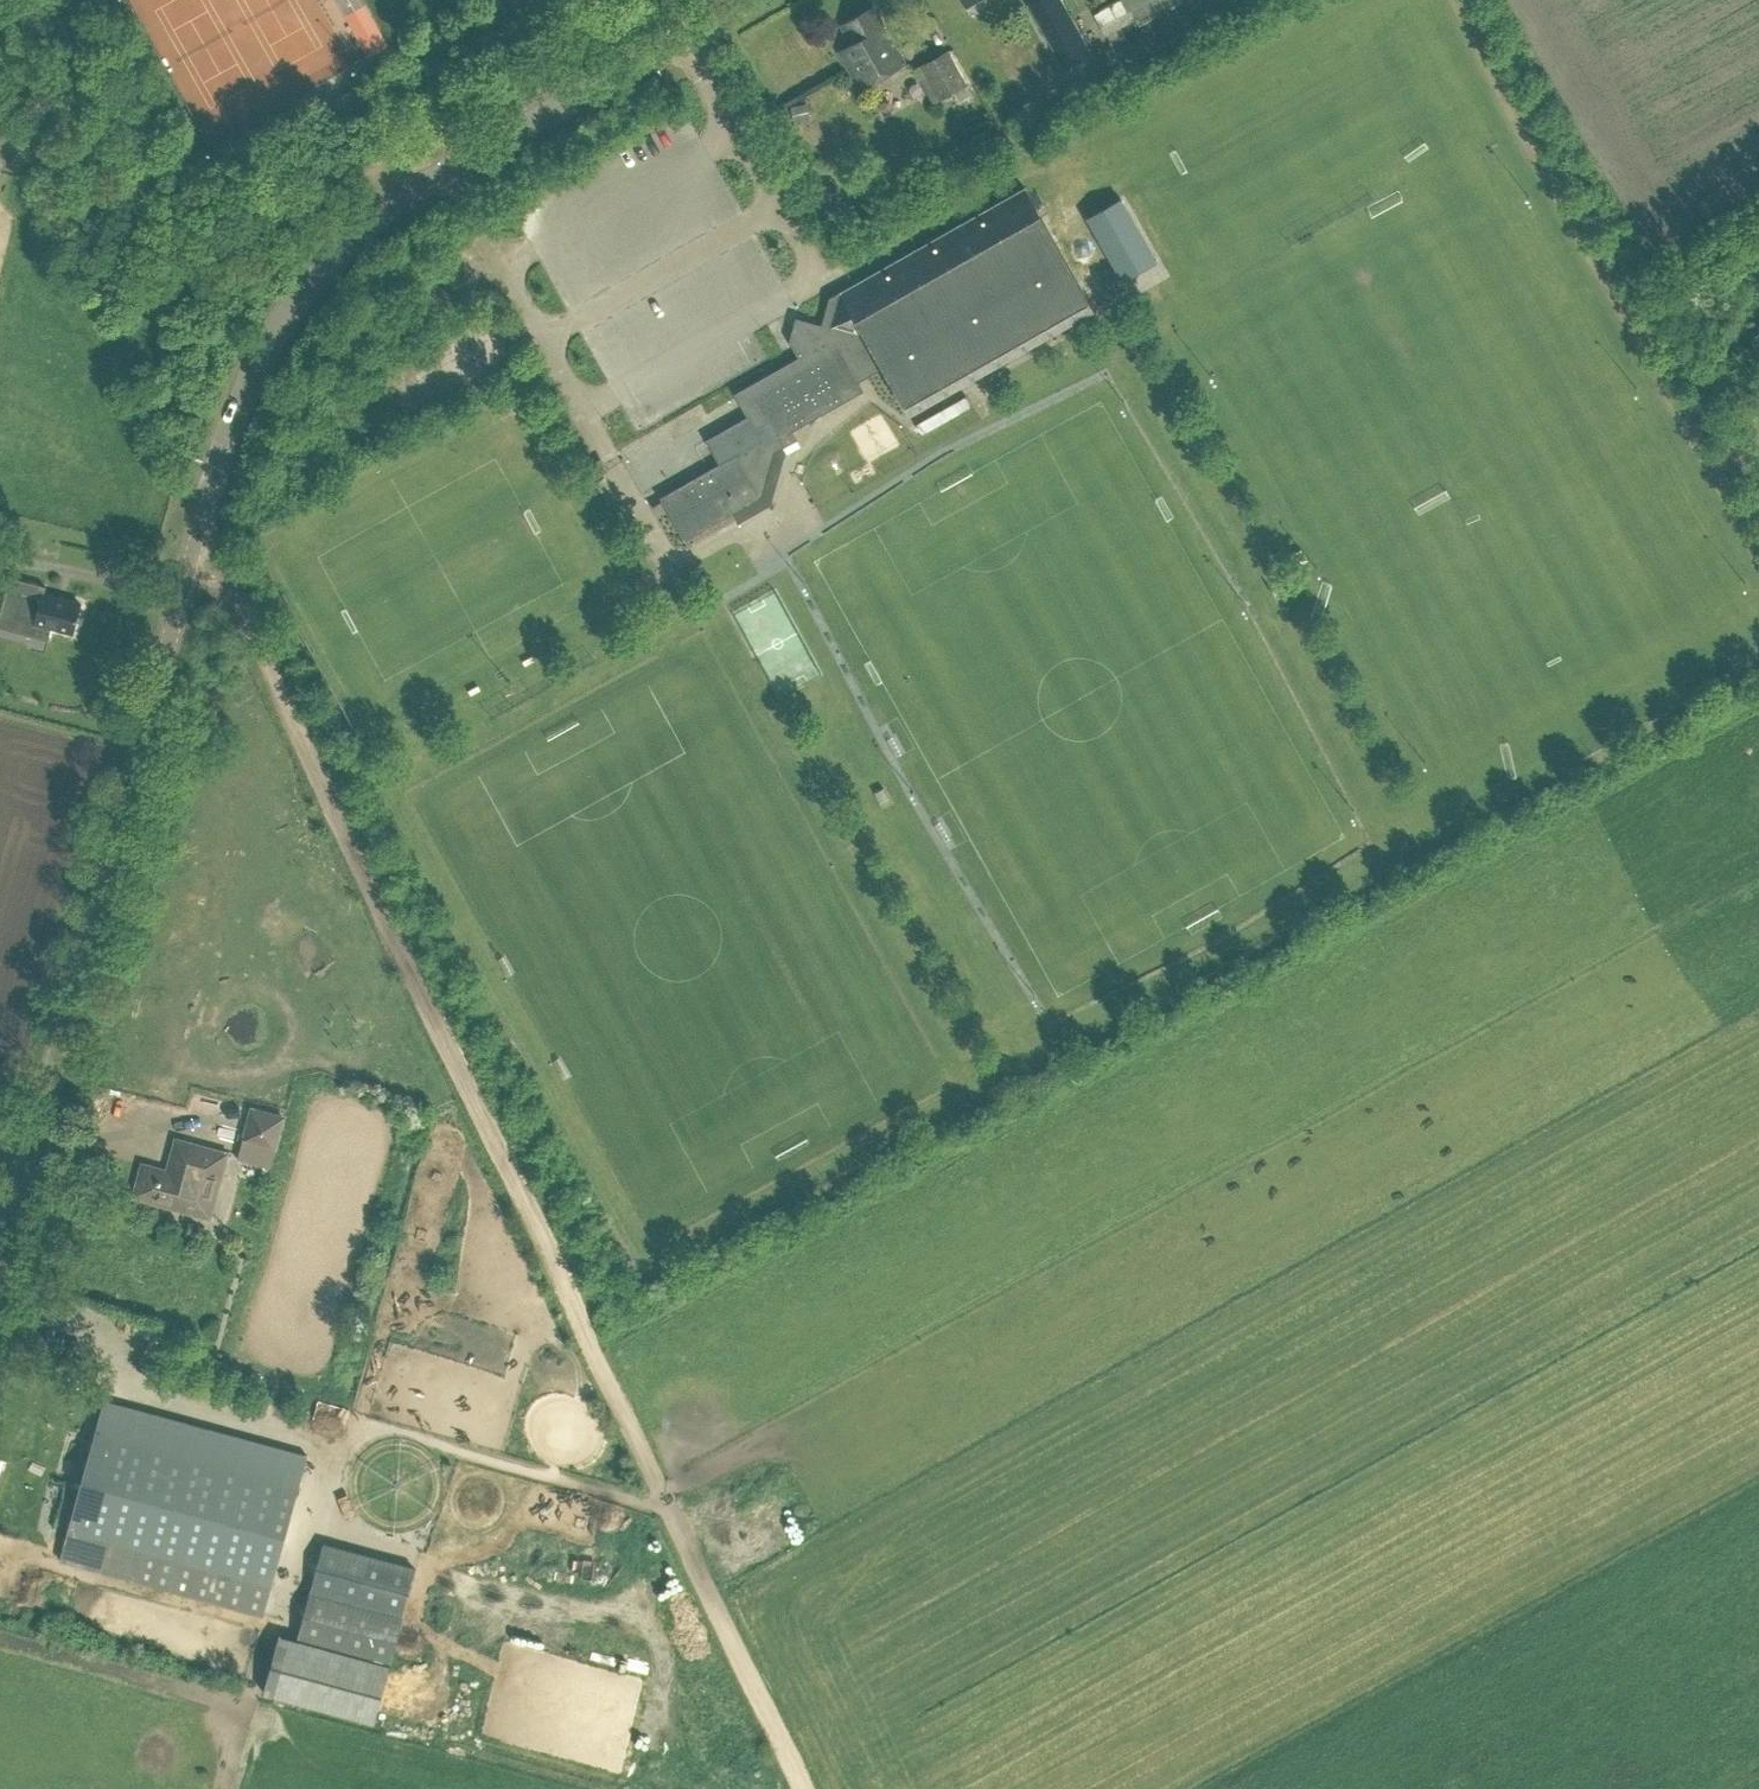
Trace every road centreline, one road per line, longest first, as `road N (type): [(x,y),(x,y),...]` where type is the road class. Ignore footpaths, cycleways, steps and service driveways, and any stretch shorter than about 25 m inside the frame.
road 1 (tertiary): [(0,1254),(197,535),(263,352),(340,243),(408,191),(743,0)]
road 2 (track): [(197,535),(805,1788)]

